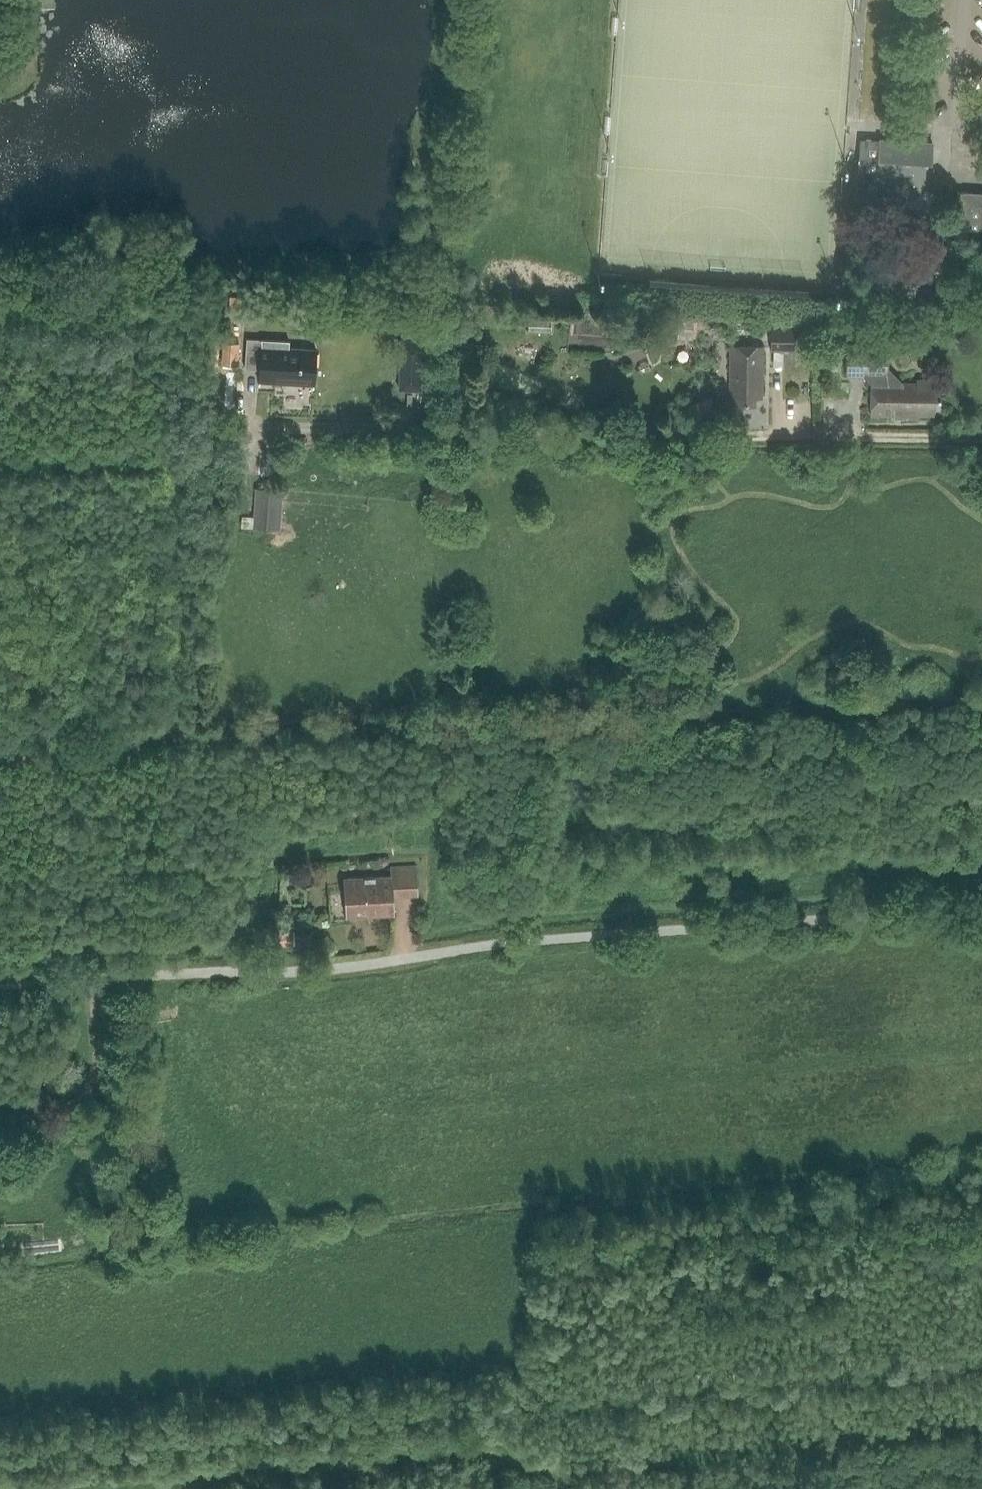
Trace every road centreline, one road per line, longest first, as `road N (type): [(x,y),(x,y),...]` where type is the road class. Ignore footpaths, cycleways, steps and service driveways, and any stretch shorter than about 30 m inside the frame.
road 1 (residential): [(981,441),(237,433)]
road 2 (track): [(120,980),(102,1006),(87,1093),(70,1119),(47,1134),(0,1139)]

